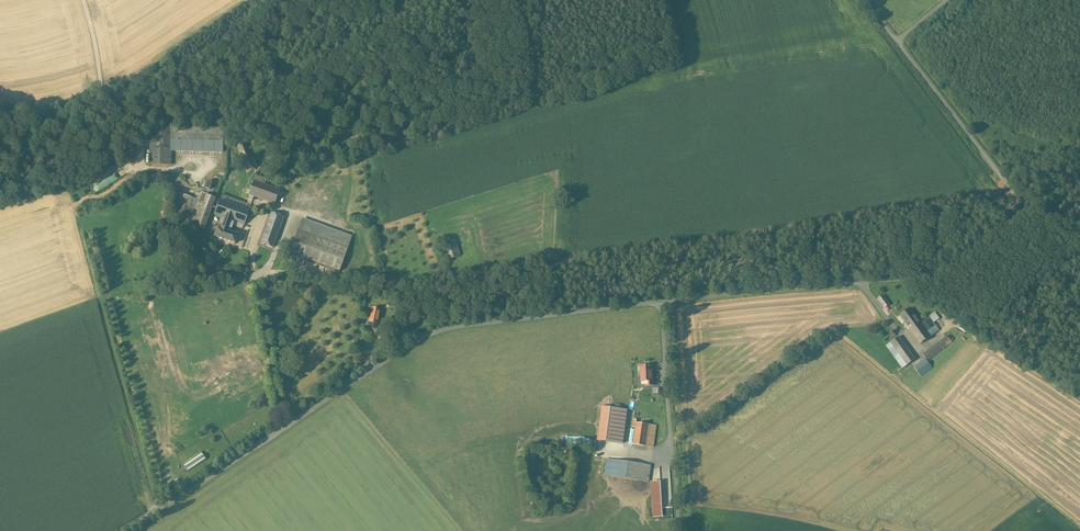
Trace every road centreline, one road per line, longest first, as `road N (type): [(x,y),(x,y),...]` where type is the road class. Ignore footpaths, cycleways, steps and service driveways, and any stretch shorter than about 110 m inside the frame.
road 1 (residential): [(124,530),(435,332),(661,302)]
road 2 (track): [(671,442),(829,329),(1079,527)]
road 3 (residential): [(661,302),(933,275),(1031,206)]
road 4 (track): [(267,268),(405,293),(544,271),(547,316)]
road 5 (unclassified): [(661,302),(679,530)]
road 6 (residential): [(897,41),(1031,206)]

